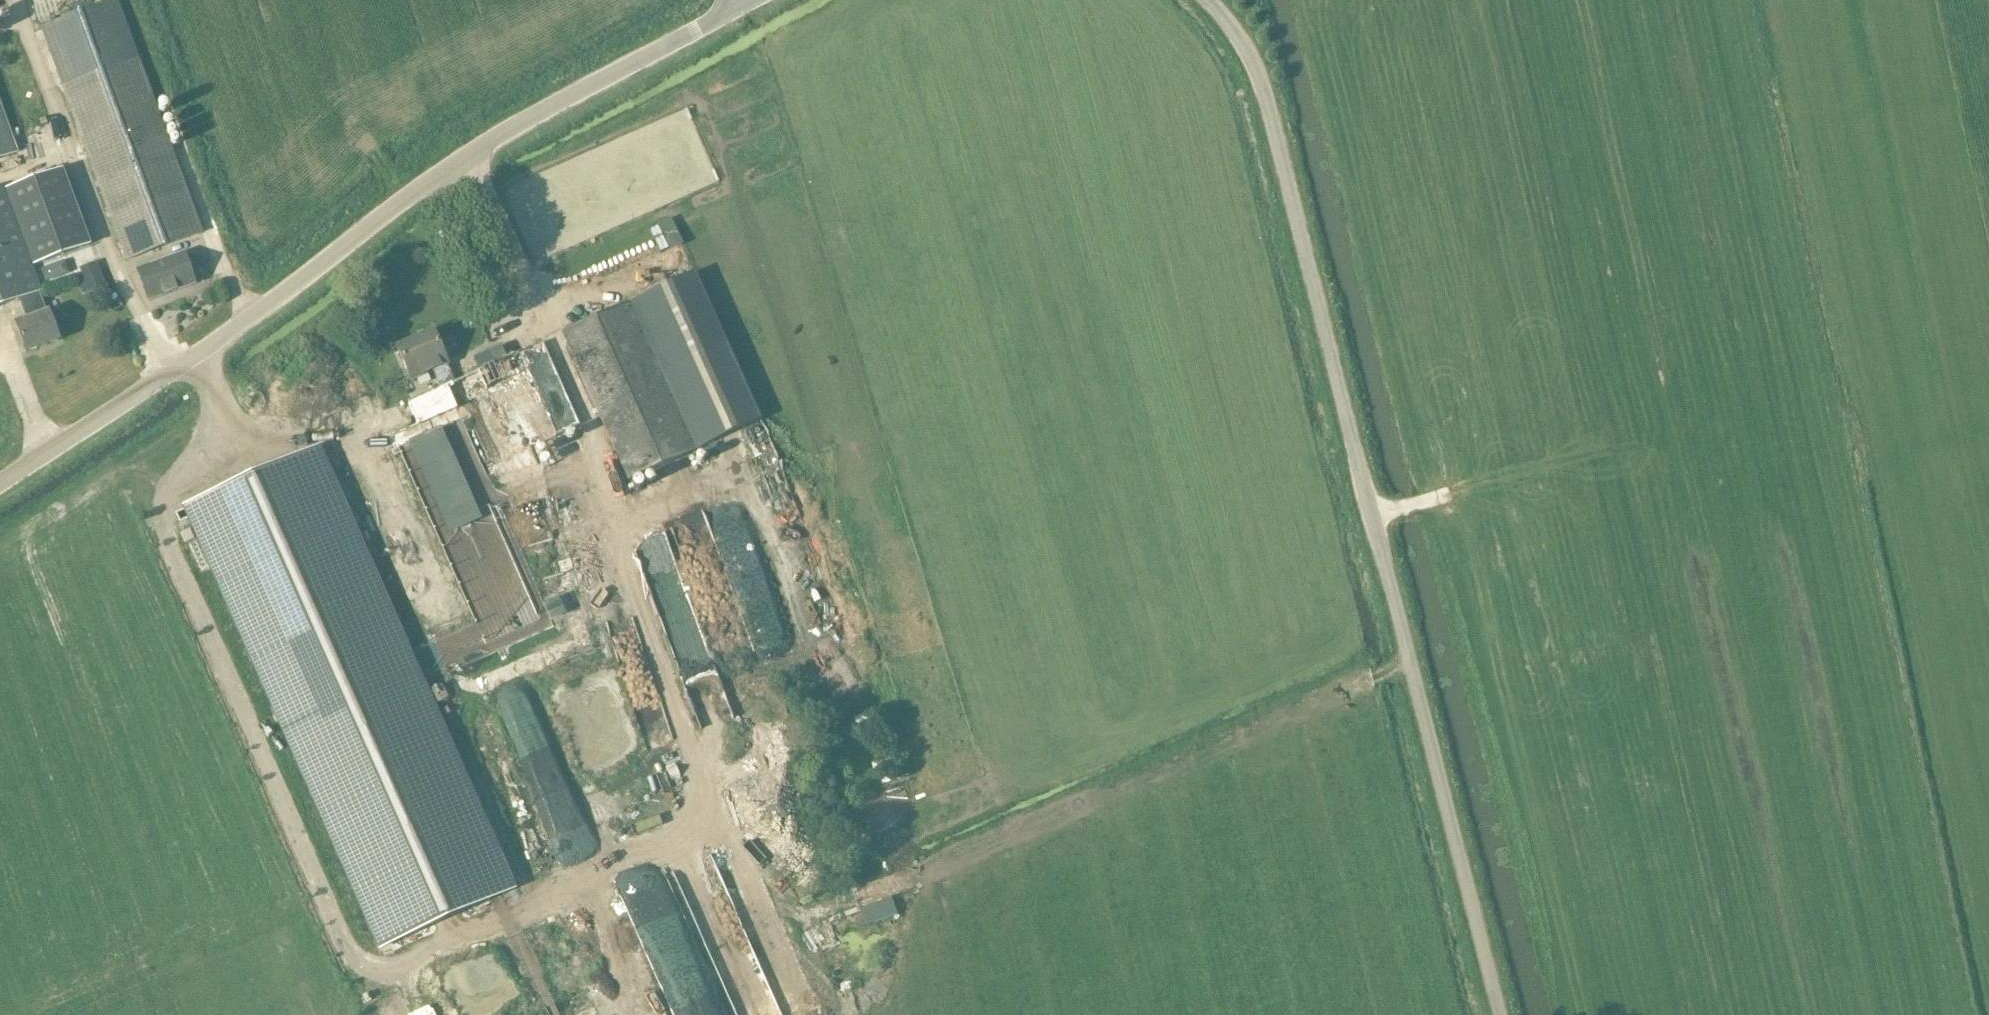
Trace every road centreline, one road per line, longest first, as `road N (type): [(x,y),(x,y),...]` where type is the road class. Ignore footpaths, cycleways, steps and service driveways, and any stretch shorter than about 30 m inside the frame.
road 1 (unclassified): [(1500,1014),(1263,86),(1241,37),(1205,0)]
road 2 (unclassified): [(0,485),(274,307),(491,146),(737,10)]

